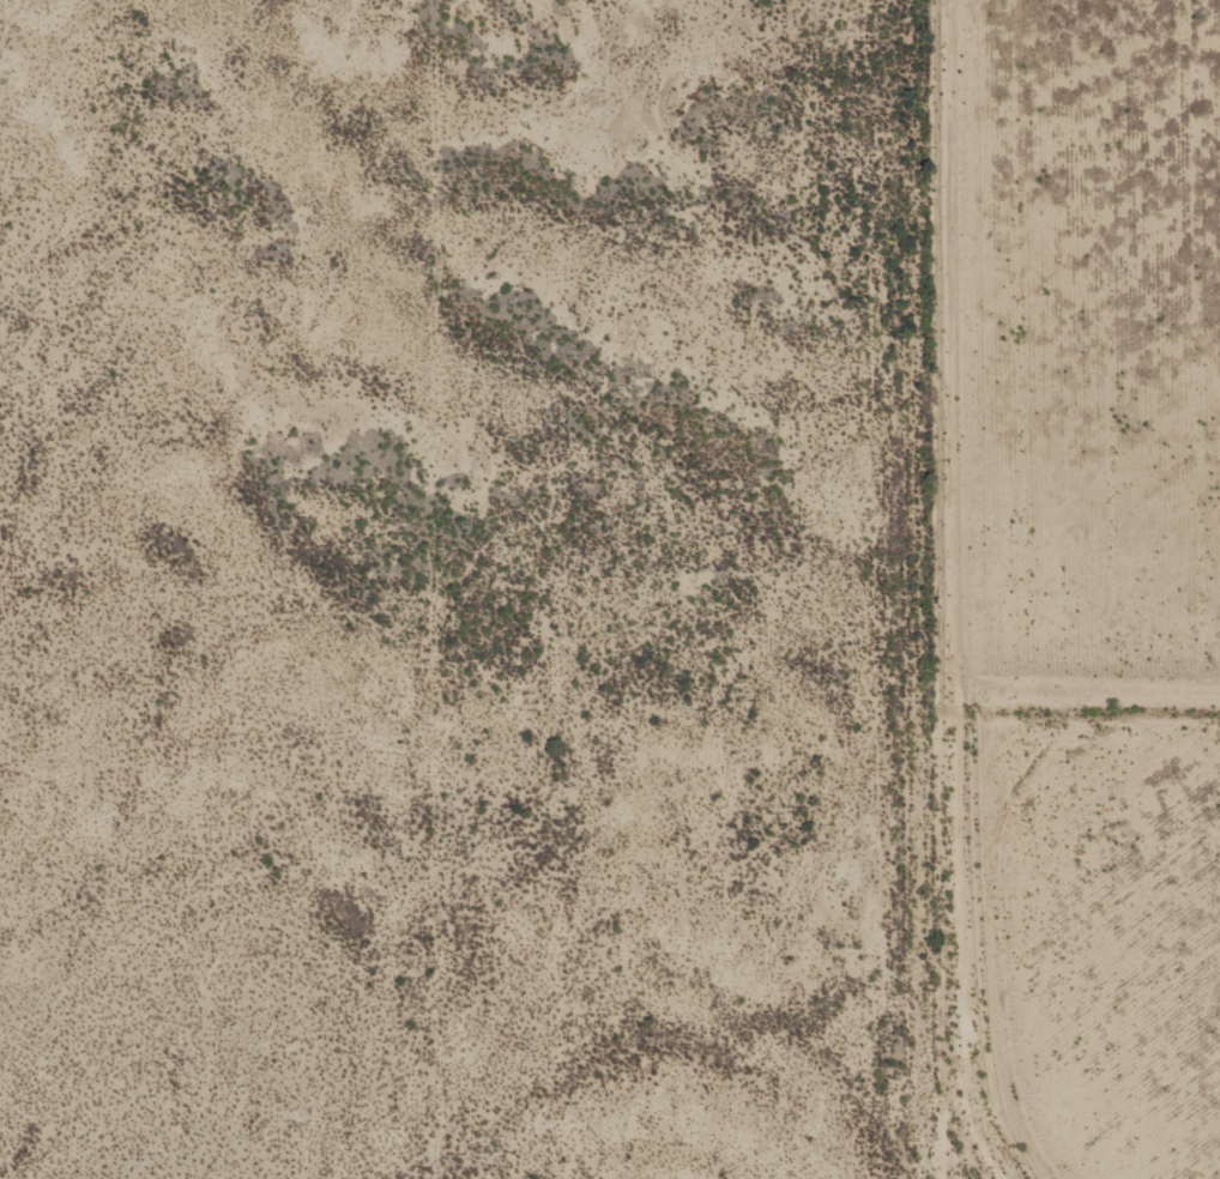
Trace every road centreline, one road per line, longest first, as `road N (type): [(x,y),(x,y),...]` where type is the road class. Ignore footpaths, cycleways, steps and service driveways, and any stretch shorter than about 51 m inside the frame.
road 1 (track): [(1043,1178),(1001,1115),(984,1038),(952,0)]

